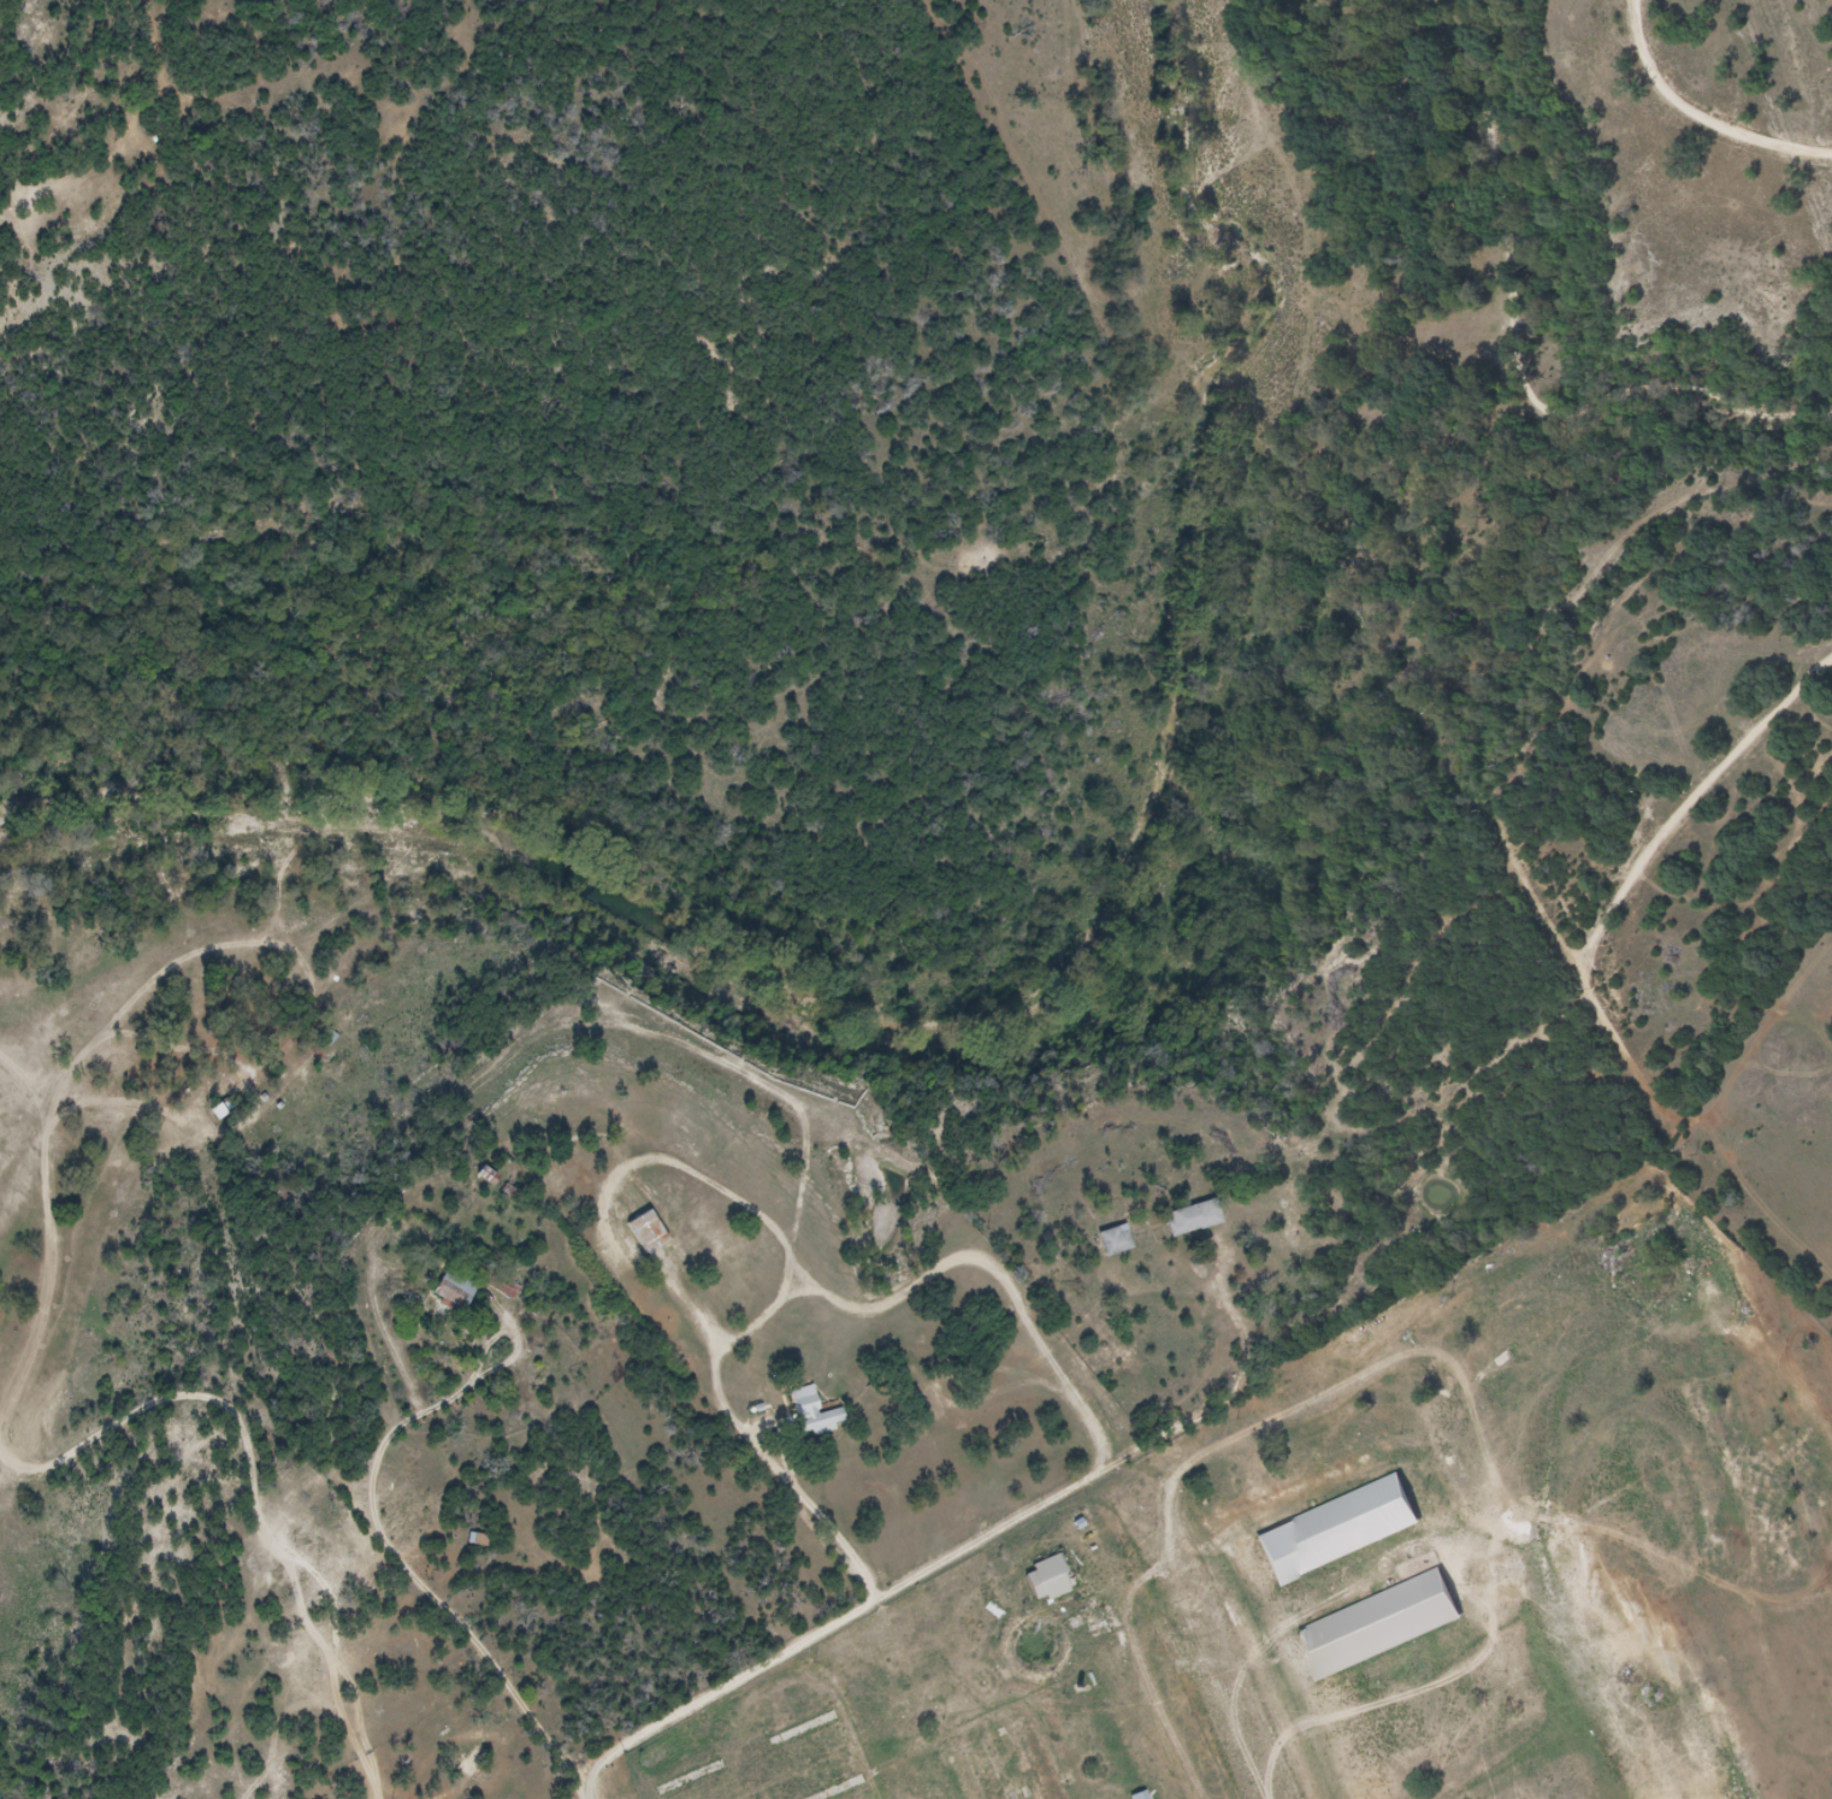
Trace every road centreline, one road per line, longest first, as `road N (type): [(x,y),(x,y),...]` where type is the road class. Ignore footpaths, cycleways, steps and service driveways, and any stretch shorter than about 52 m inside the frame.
road 1 (residential): [(1585,974),(1594,927),(1718,763),(1831,668)]
road 2 (residential): [(1639,0),(1639,45),(1657,87),(1690,116),(1774,153),(1831,158)]

